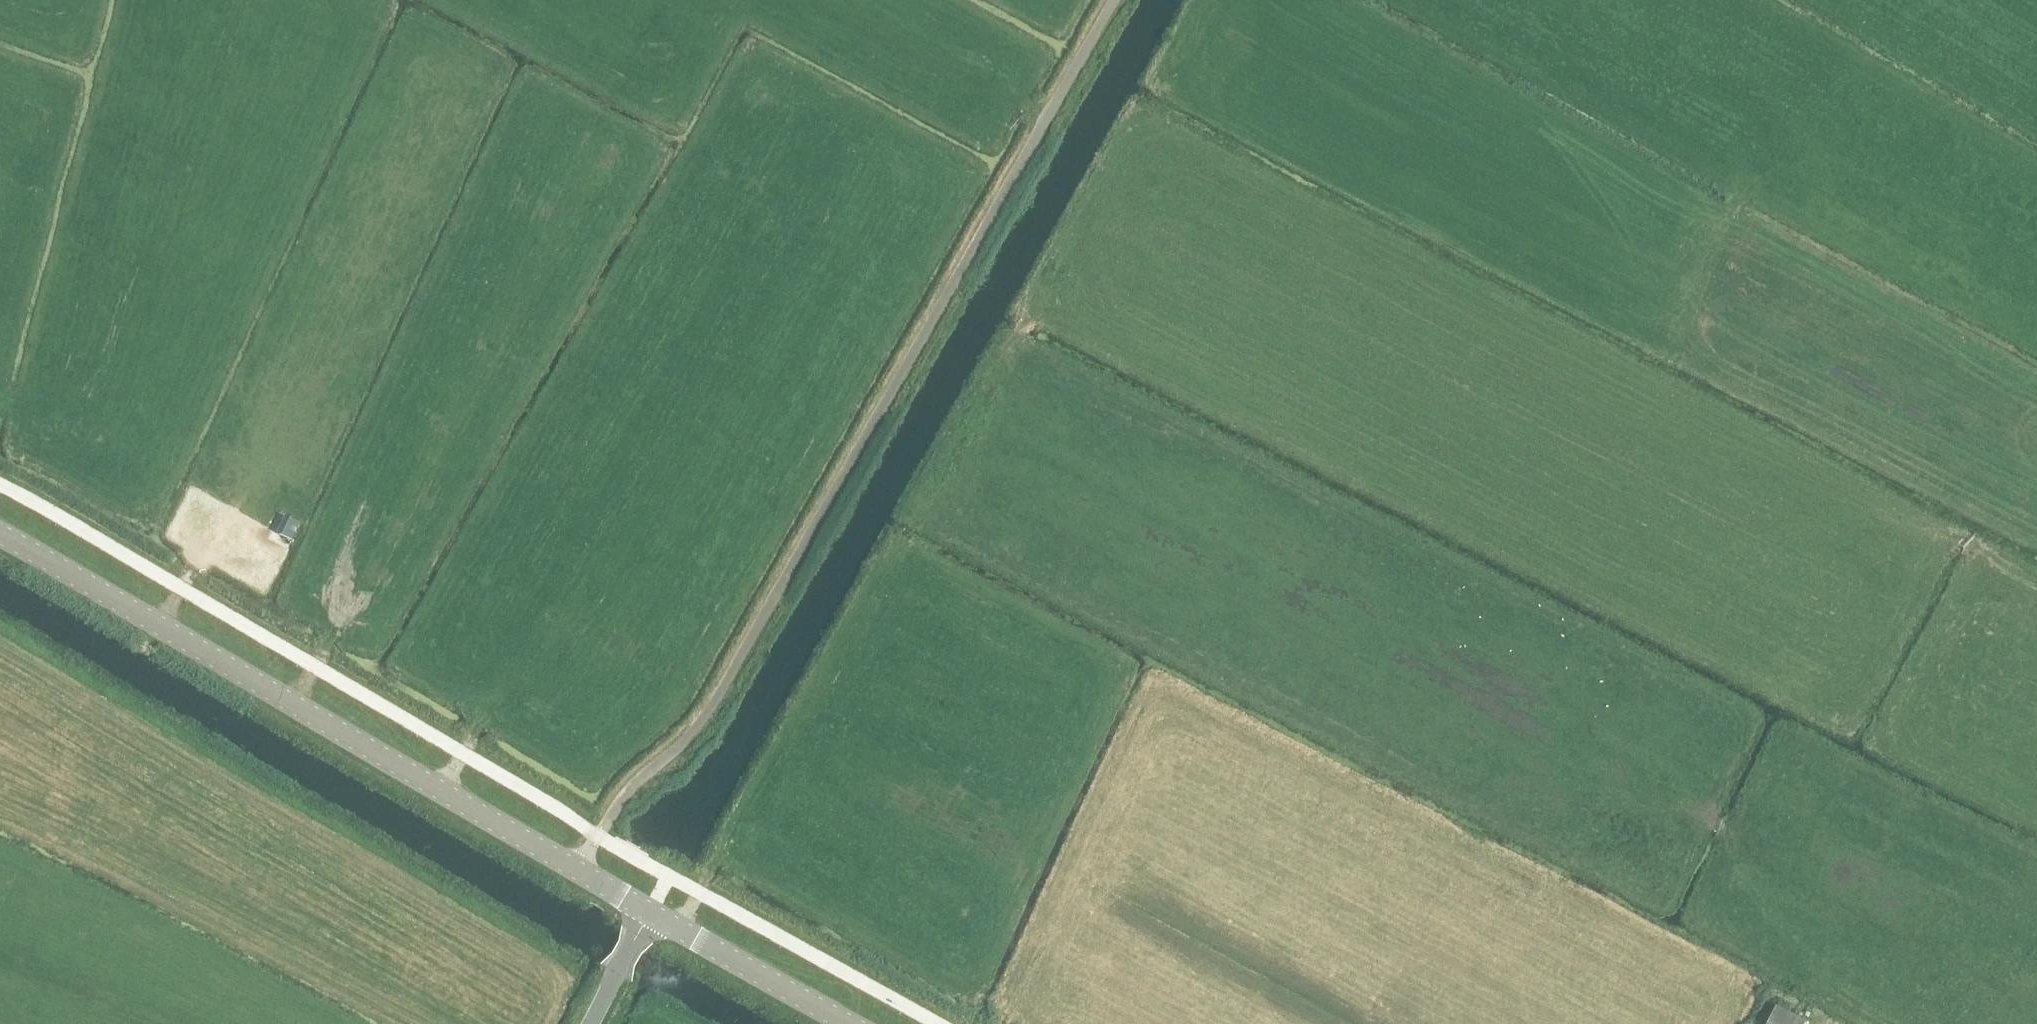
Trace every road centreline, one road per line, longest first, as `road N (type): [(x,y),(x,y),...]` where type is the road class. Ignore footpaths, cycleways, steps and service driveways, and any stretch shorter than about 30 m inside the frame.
road 1 (tertiary): [(647,909),(0,535)]
road 2 (tertiary): [(854,1023),(647,909)]
road 3 (unclassified): [(588,1023),(647,909)]

